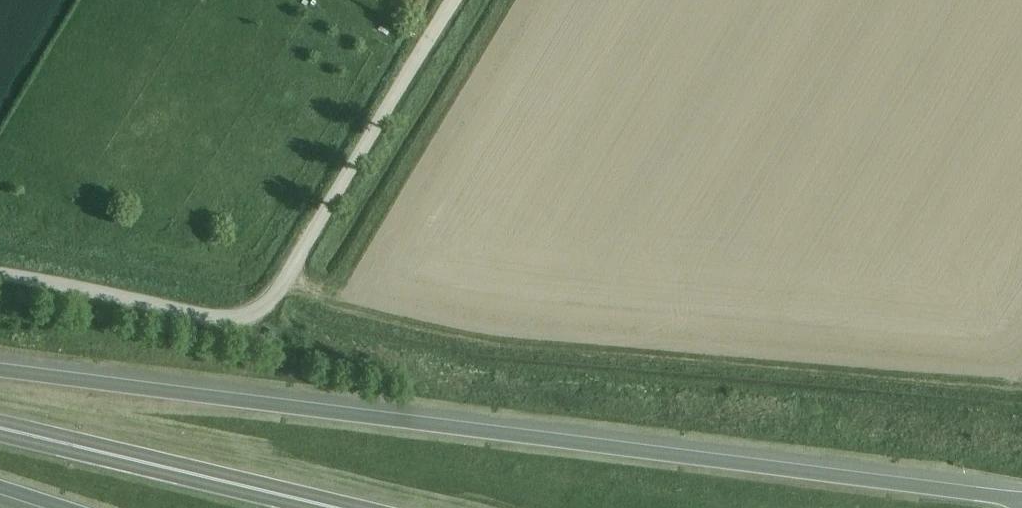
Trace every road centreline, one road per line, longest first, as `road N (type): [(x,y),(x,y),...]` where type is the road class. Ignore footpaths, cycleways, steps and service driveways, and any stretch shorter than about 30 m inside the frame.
road 1 (trunk): [(1021,504),(0,372)]
road 2 (unclassified): [(455,0),(290,275),(259,311),(235,320),(0,276)]
road 3 (trunk): [(333,507),(0,429)]

